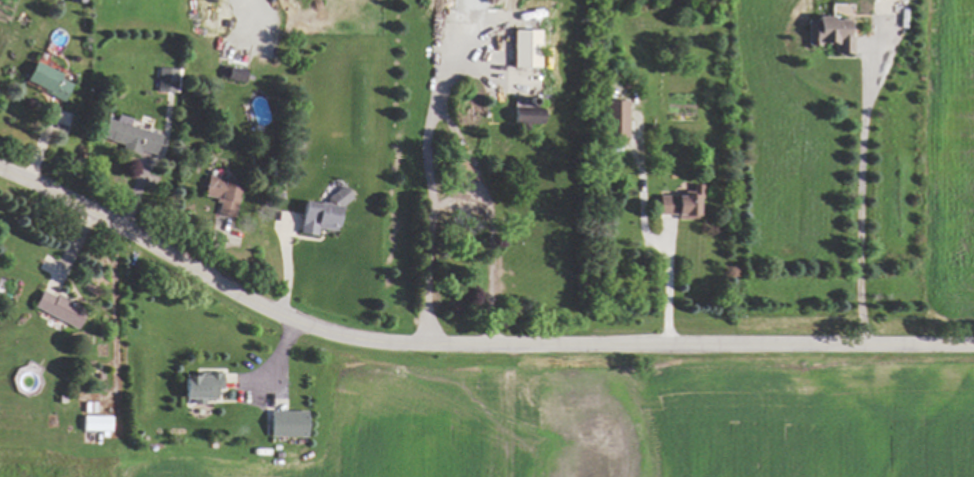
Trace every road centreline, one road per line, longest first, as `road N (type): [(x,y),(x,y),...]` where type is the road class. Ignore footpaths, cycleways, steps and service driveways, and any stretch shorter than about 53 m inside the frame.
road 1 (residential): [(0,174),(282,317),(343,336),(437,348),(973,346)]

